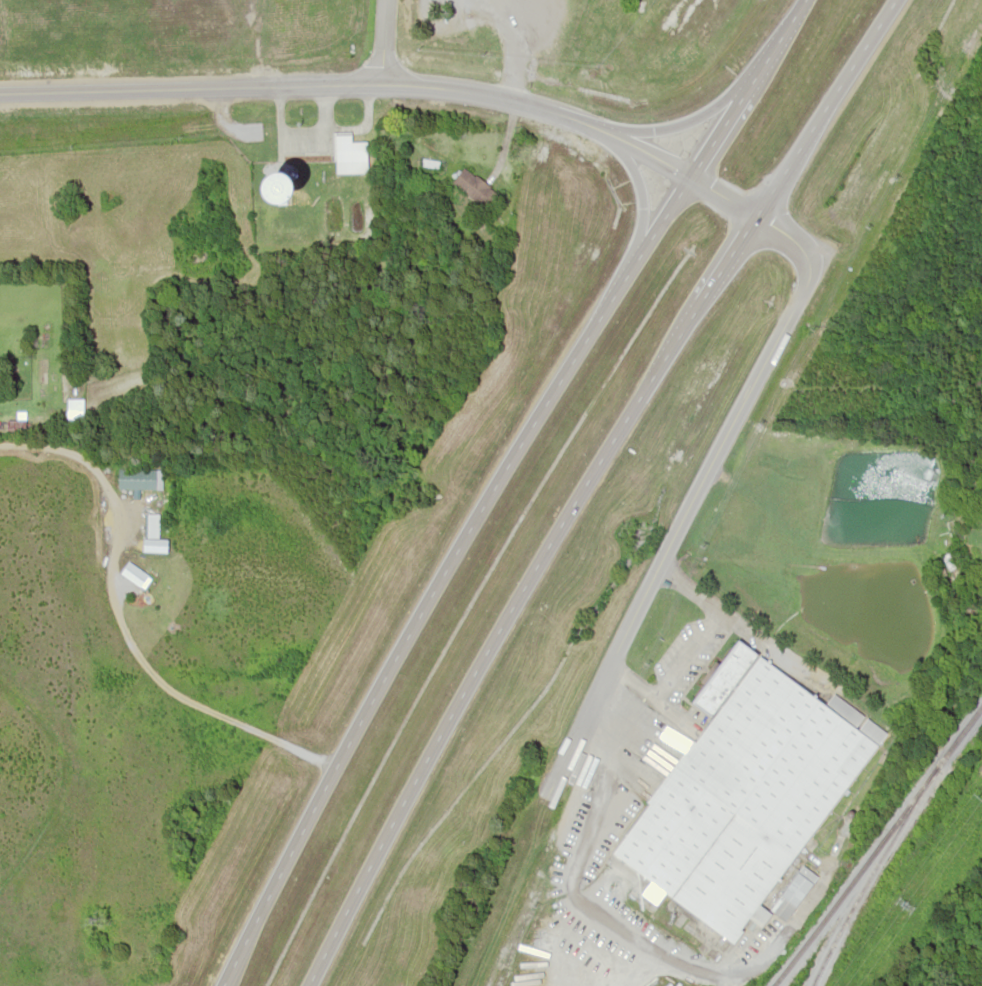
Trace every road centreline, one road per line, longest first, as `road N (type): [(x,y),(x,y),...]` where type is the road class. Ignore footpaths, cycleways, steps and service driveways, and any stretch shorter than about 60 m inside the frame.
road 1 (trunk): [(692,176),(539,408),(316,795),(219,985)]
road 2 (trunk): [(310,985),(415,782),(702,301)]
road 3 (tertiary): [(0,91),(379,84),(485,96),(582,128),(758,214)]
road 4 (residential): [(758,214),(807,256),(809,276),(553,790)]
road 5 (trunk): [(758,214),(896,0)]

